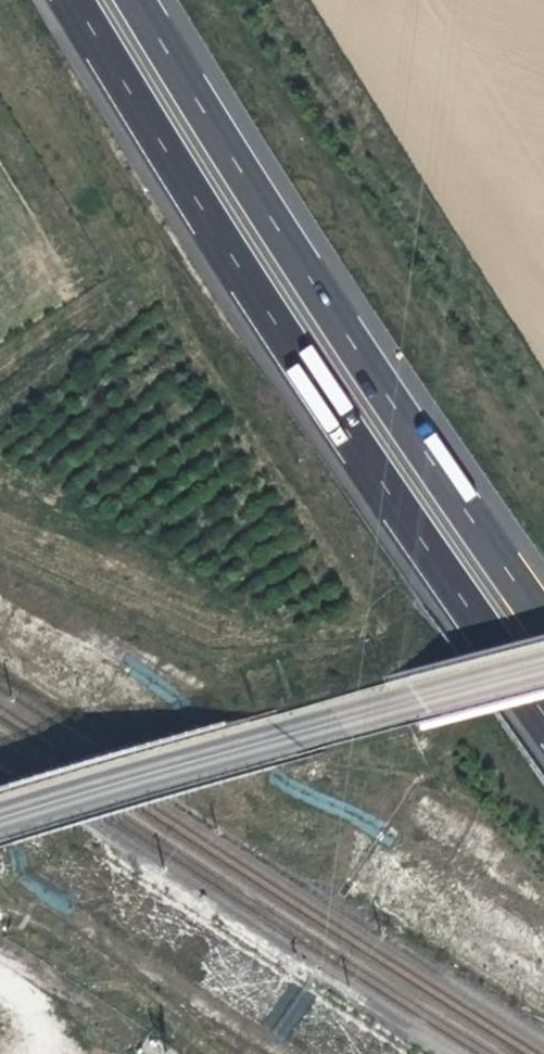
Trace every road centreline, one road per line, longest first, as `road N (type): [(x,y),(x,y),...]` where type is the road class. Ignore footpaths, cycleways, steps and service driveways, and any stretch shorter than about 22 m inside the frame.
road 1 (motorway): [(76,0),(275,316),(543,710)]
road 2 (motorway): [(543,617),(317,287),(138,0)]
road 3 (tertiary): [(0,821),(543,668)]
road 4 (track): [(0,329),(91,264),(0,114)]

